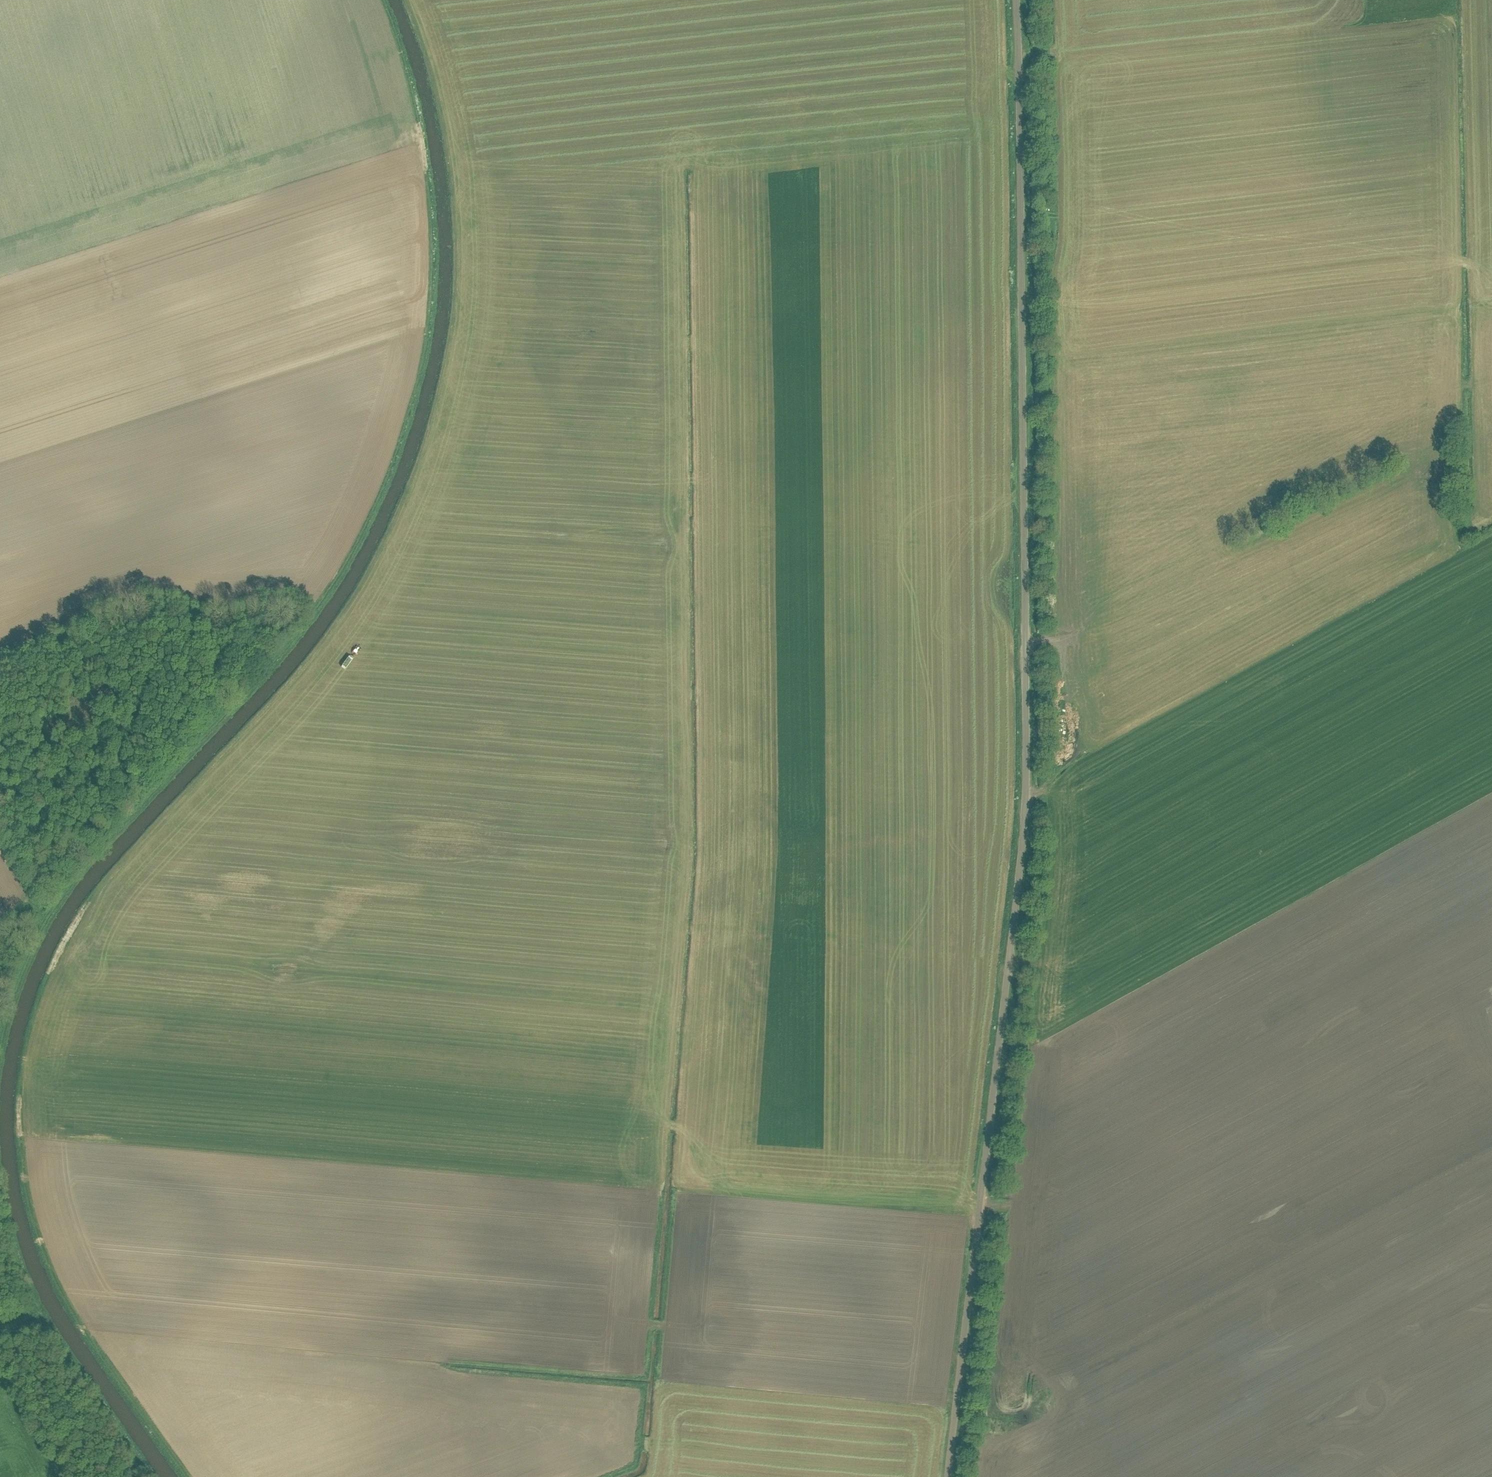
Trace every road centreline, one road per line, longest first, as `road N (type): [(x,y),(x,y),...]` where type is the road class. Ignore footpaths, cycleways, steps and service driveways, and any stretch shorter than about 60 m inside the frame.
road 1 (unclassified): [(947,1476),(1024,820),(1016,0)]

